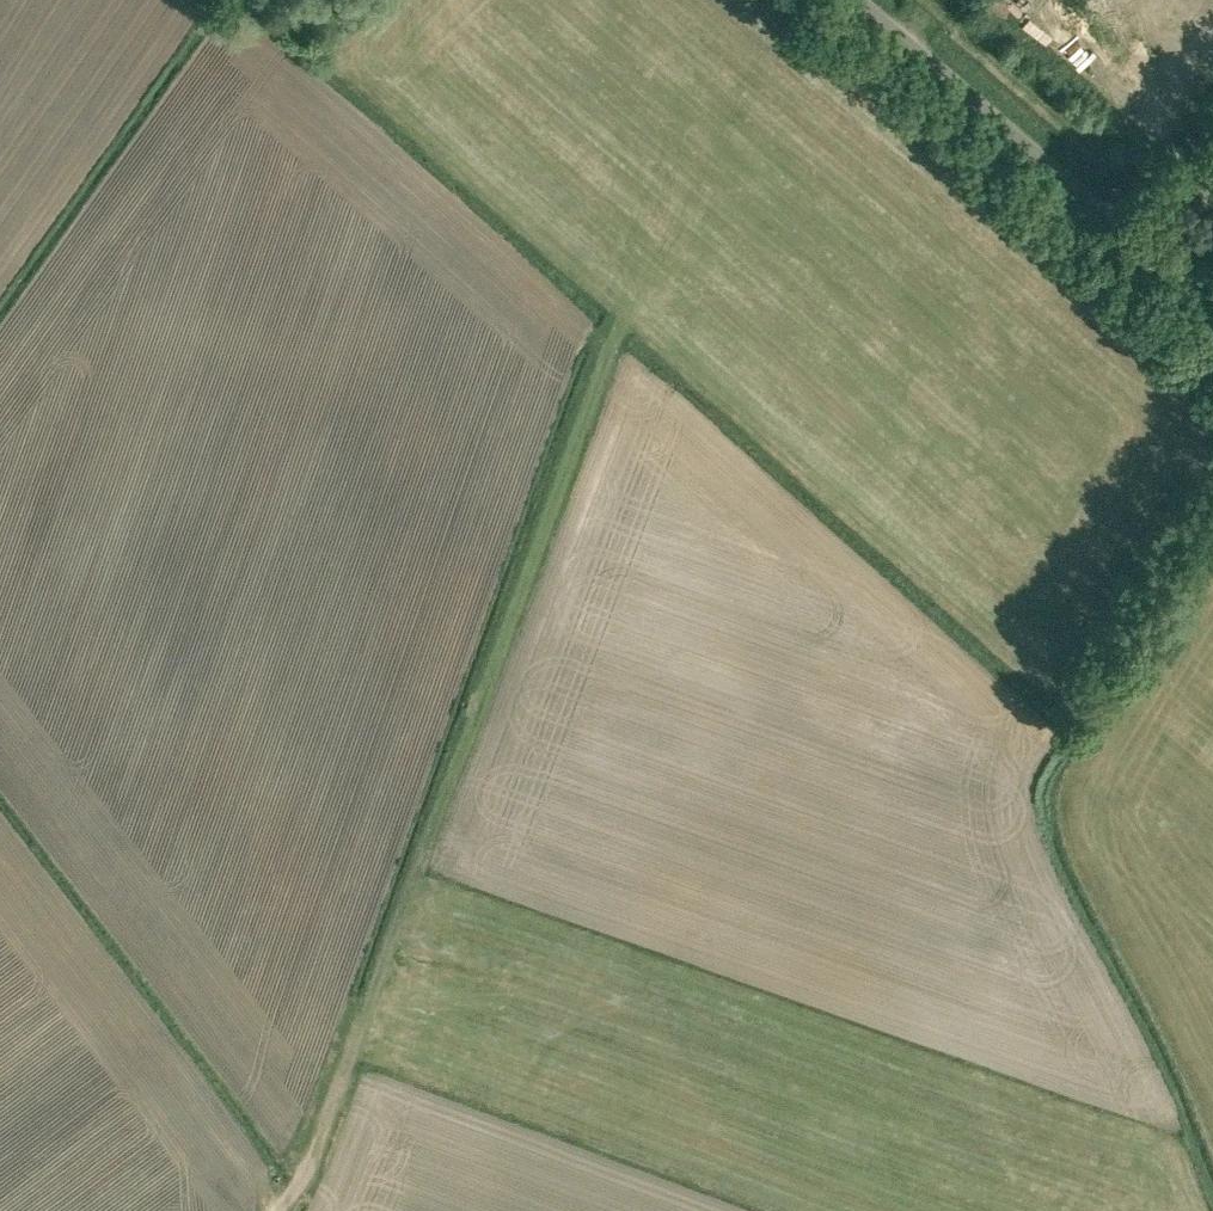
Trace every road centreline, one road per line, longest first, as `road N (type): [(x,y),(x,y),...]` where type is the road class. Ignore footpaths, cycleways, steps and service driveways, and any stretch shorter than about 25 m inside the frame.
road 1 (track): [(275,1210),(315,1161),(619,312)]
road 2 (unclassified): [(1212,308),(859,0)]

